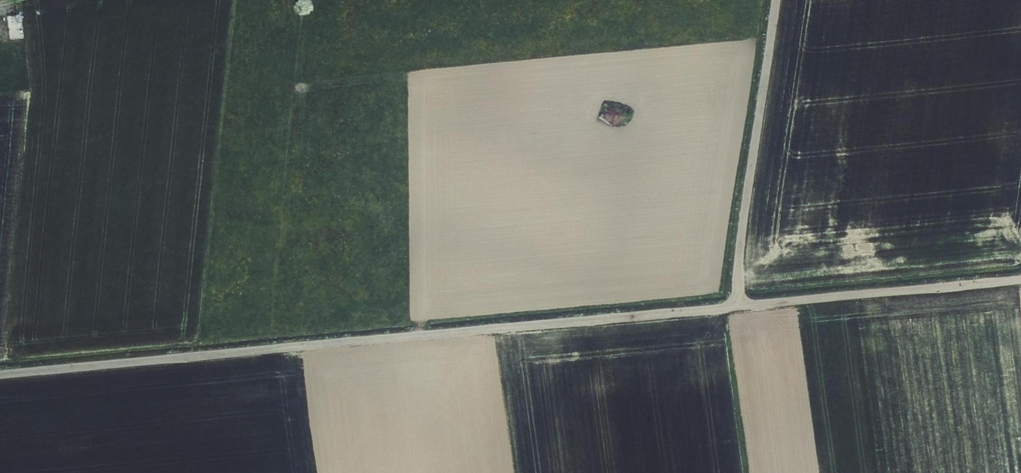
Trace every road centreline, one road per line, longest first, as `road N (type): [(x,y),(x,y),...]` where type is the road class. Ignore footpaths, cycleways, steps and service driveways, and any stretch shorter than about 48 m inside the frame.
road 1 (unclassified): [(0,374),(738,306)]
road 2 (residential): [(776,0),(738,306)]
road 3 (unclassified): [(738,306),(1020,279)]

